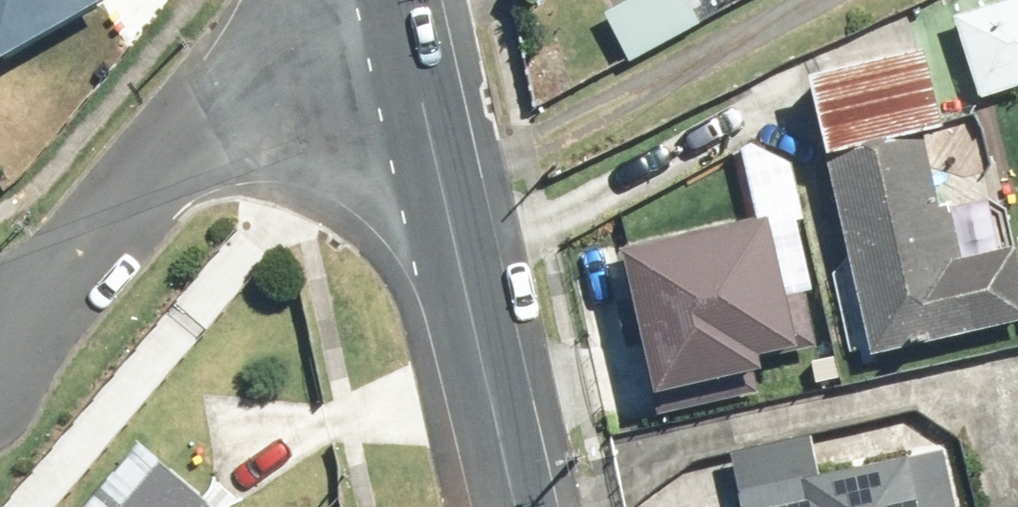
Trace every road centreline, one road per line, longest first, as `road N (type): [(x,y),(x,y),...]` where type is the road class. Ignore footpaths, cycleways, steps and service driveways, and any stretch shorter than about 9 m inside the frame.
road 1 (residential): [(0,330),(72,273),(201,125),(286,53),(405,19)]
road 2 (tertiary): [(405,19),(517,506)]

